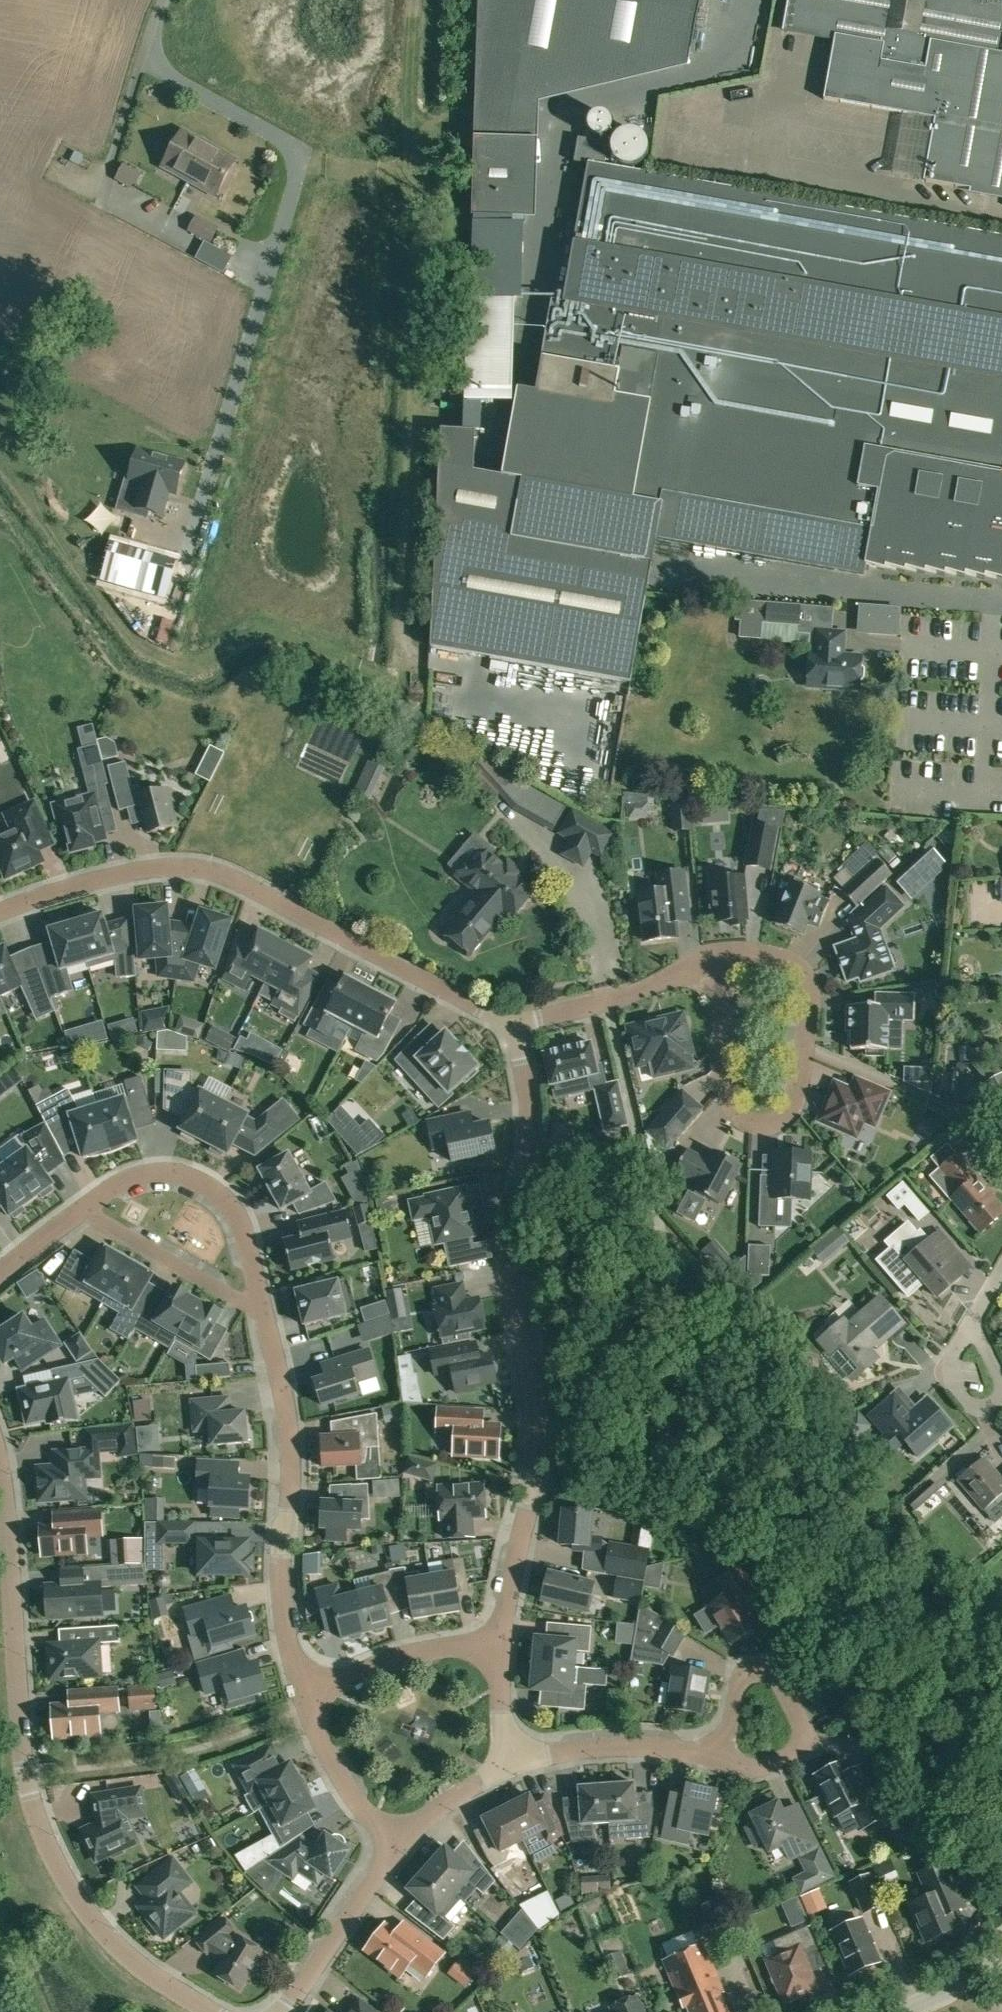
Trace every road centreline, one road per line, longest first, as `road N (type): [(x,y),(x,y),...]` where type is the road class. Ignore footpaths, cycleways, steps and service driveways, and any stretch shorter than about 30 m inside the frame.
road 1 (residential): [(497,1650),(535,1444),(510,1270),(530,1118),(511,1026)]
road 2 (residential): [(208,2011),(95,1926),(42,1840),(23,1772),(0,1477)]
road 3 (residential): [(511,1026),(251,887),(193,867),(71,885),(0,910)]
road 4 (residential): [(304,1700),(283,1575),(288,1452),(260,1302)]
road 5 (unclassified): [(1001,599),(656,577)]
road 6 (residential): [(805,1049),(795,1103),(760,1128),(726,1091),(723,990),(700,963)]
road 7 (residential): [(260,1302),(239,1216),(203,1184),(138,1175),(87,1204)]
road 8 (residential): [(509,1764),(631,1745),(721,1755)]
road 9 (residential): [(608,1003),(591,912),(527,820)]
road 10 (residential): [(304,1700),(429,1652),(497,1650)]
road 11 (residential): [(284,2011),(396,1843)]
road 12 (residential): [(260,1302),(99,1221),(87,1204)]
road 13 (residential): [(700,963),(769,957),(800,971),(811,990),(805,1049)]
road 14 (residential): [(396,1843),(349,1792),(304,1700)]
road 15 (residential): [(792,1705),(774,1677),(744,1679),(721,1755)]
road 16 (residential): [(396,1843),(509,1764)]
road 17 (residential): [(974,1321),(954,1362),(963,1398),(984,1408),(1001,1395)]
road 18 (residential): [(721,1755),(757,1767),(785,1758),(801,1732),(792,1705)]

